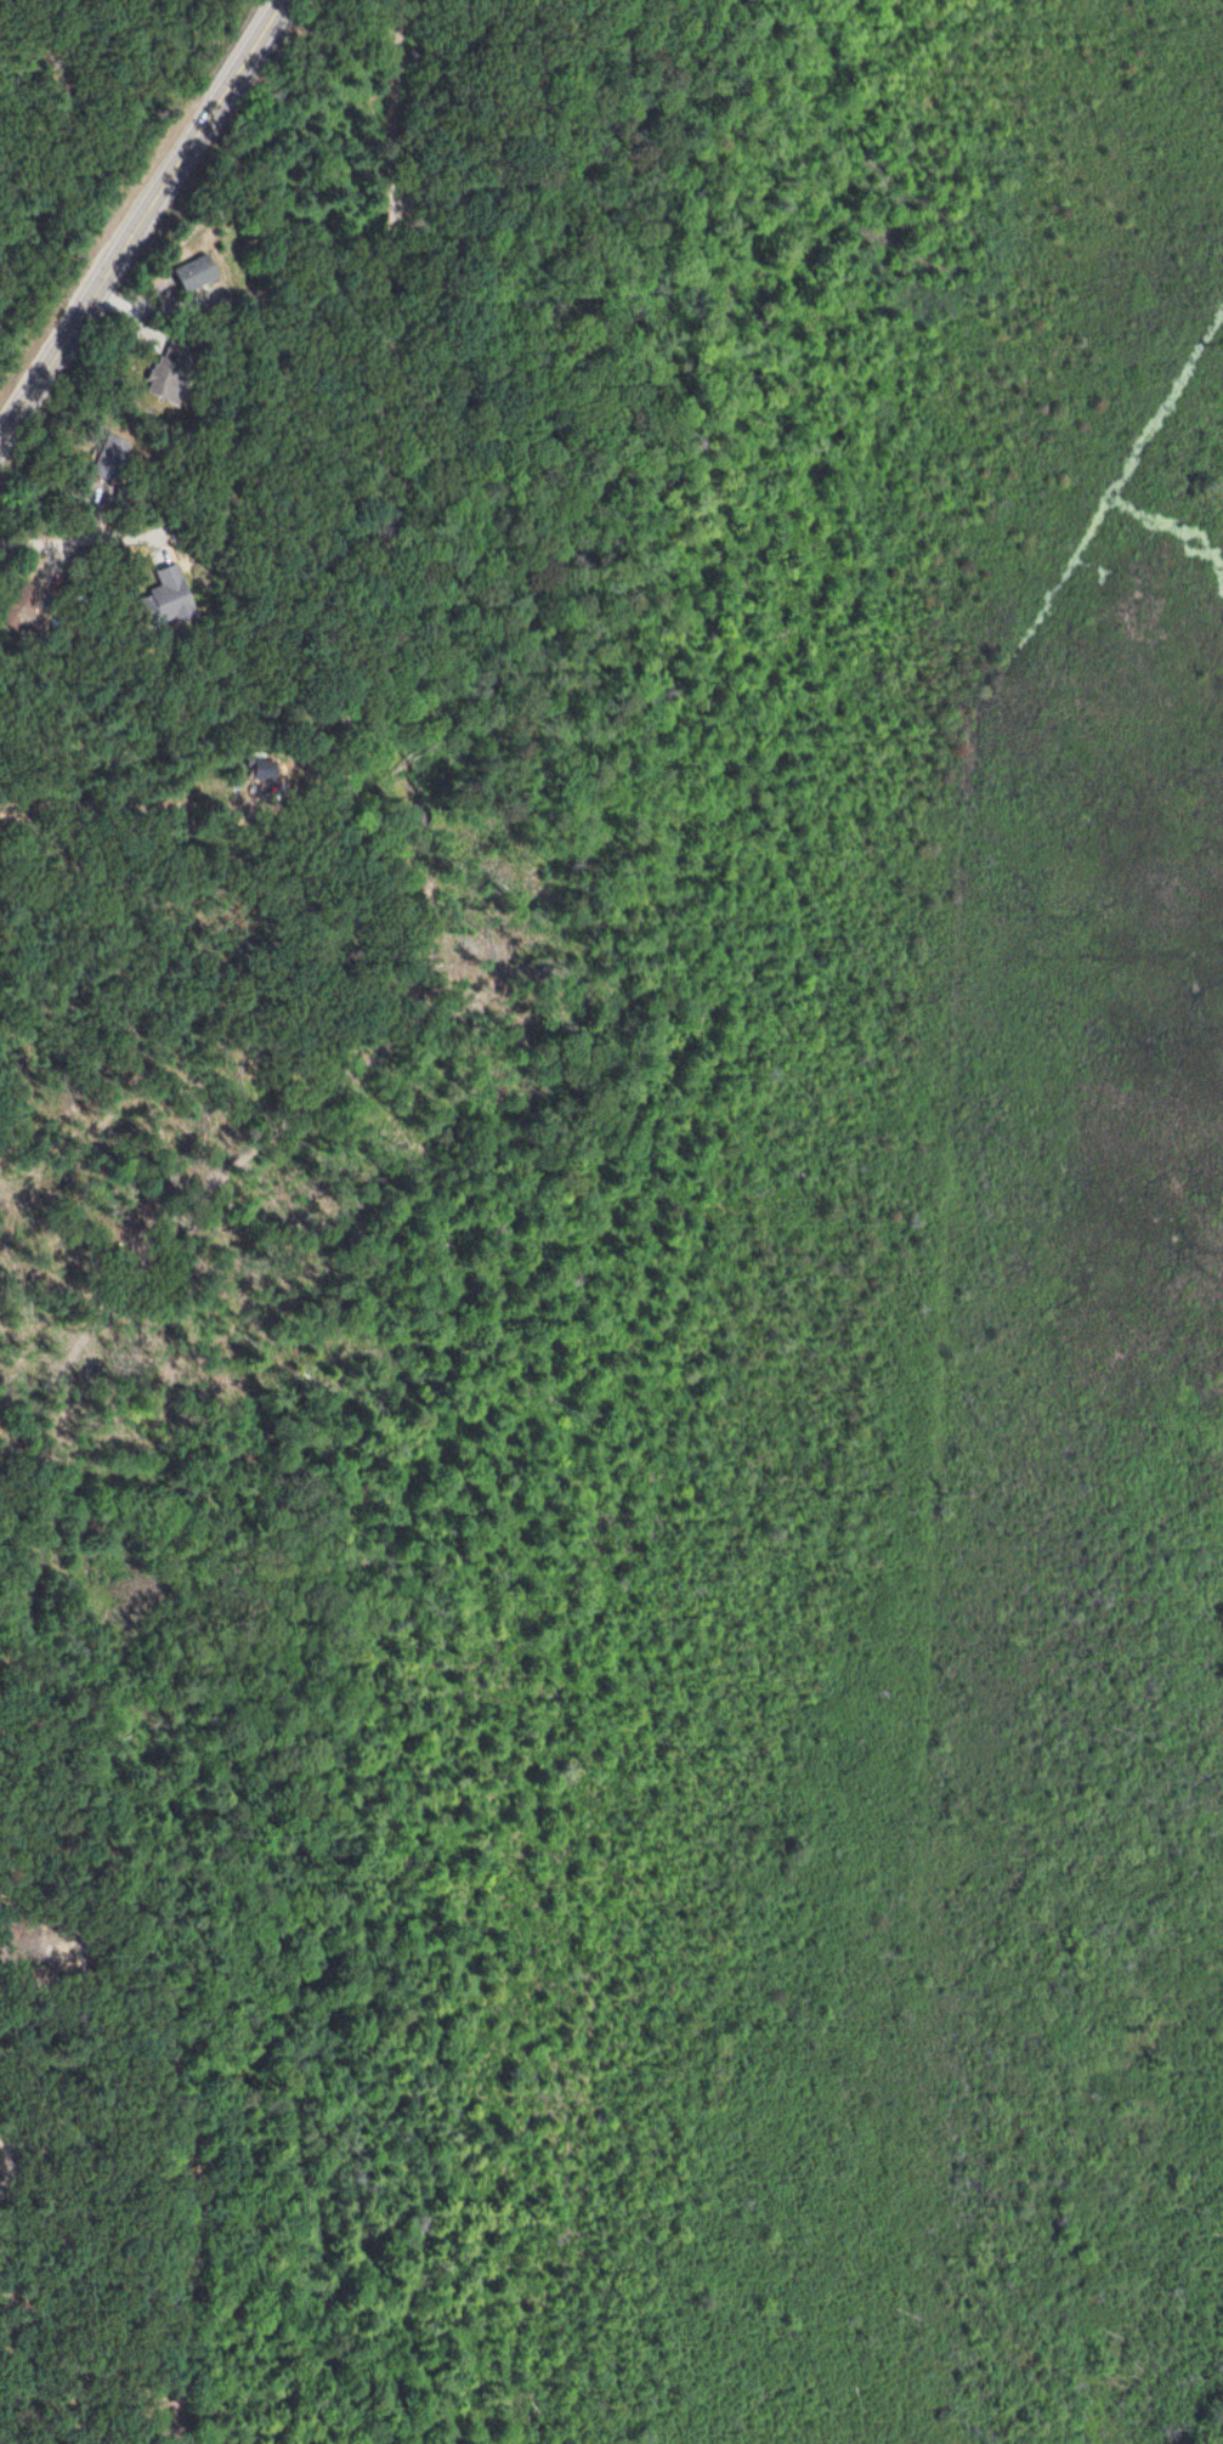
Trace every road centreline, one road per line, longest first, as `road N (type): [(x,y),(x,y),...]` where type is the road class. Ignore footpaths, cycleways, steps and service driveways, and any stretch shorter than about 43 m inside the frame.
road 1 (primary): [(0,435),(276,0)]

